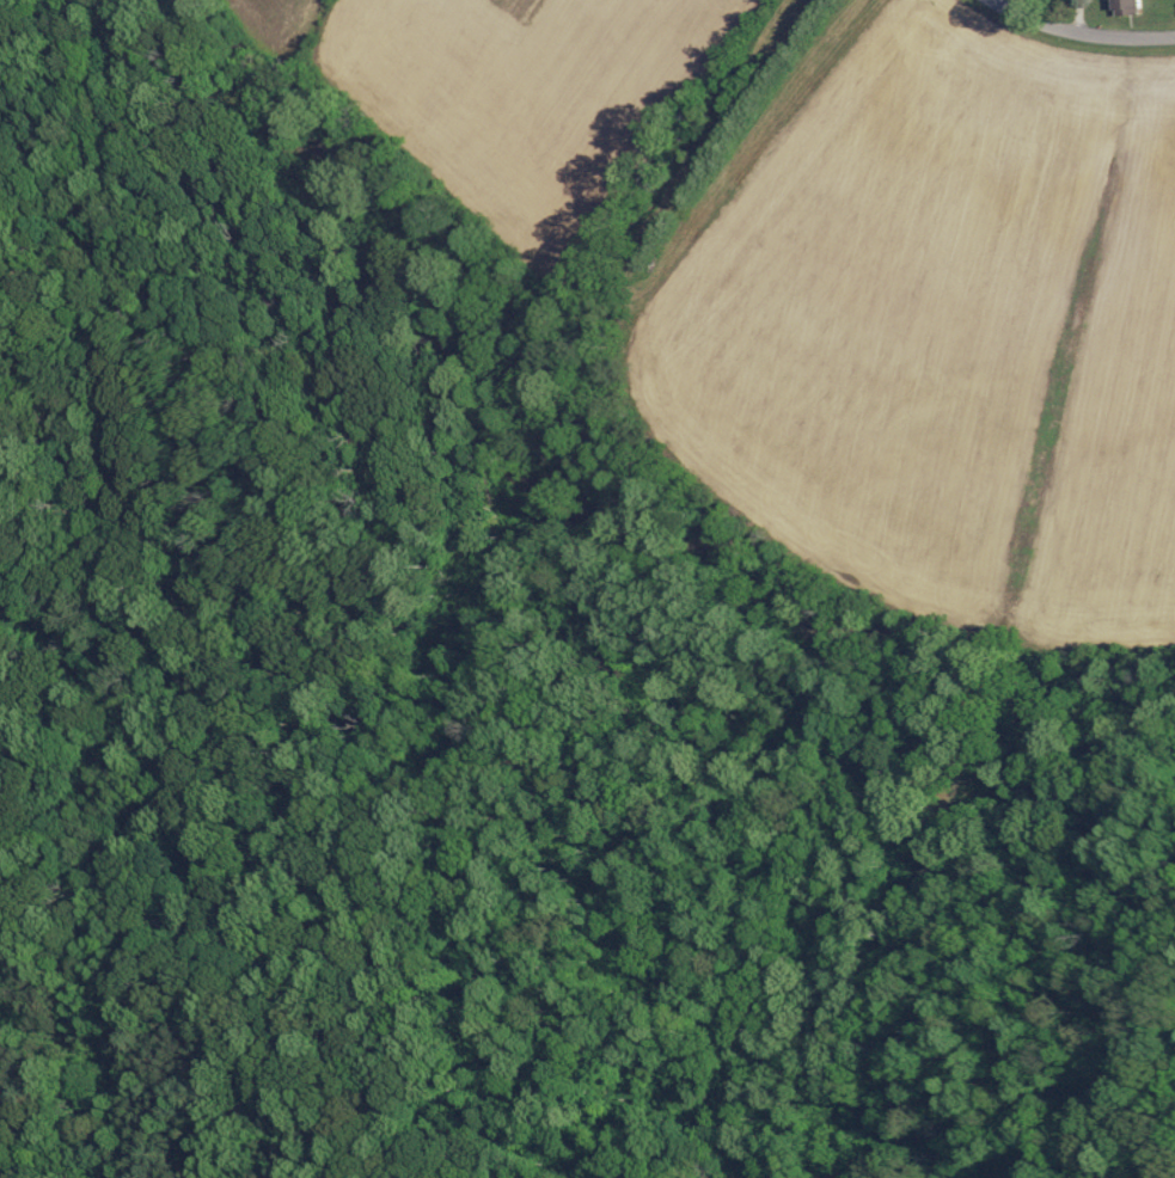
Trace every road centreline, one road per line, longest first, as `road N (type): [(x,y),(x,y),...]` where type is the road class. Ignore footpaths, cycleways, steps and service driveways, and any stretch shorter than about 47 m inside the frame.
road 1 (residential): [(1174,35),(1066,30),(995,0)]

